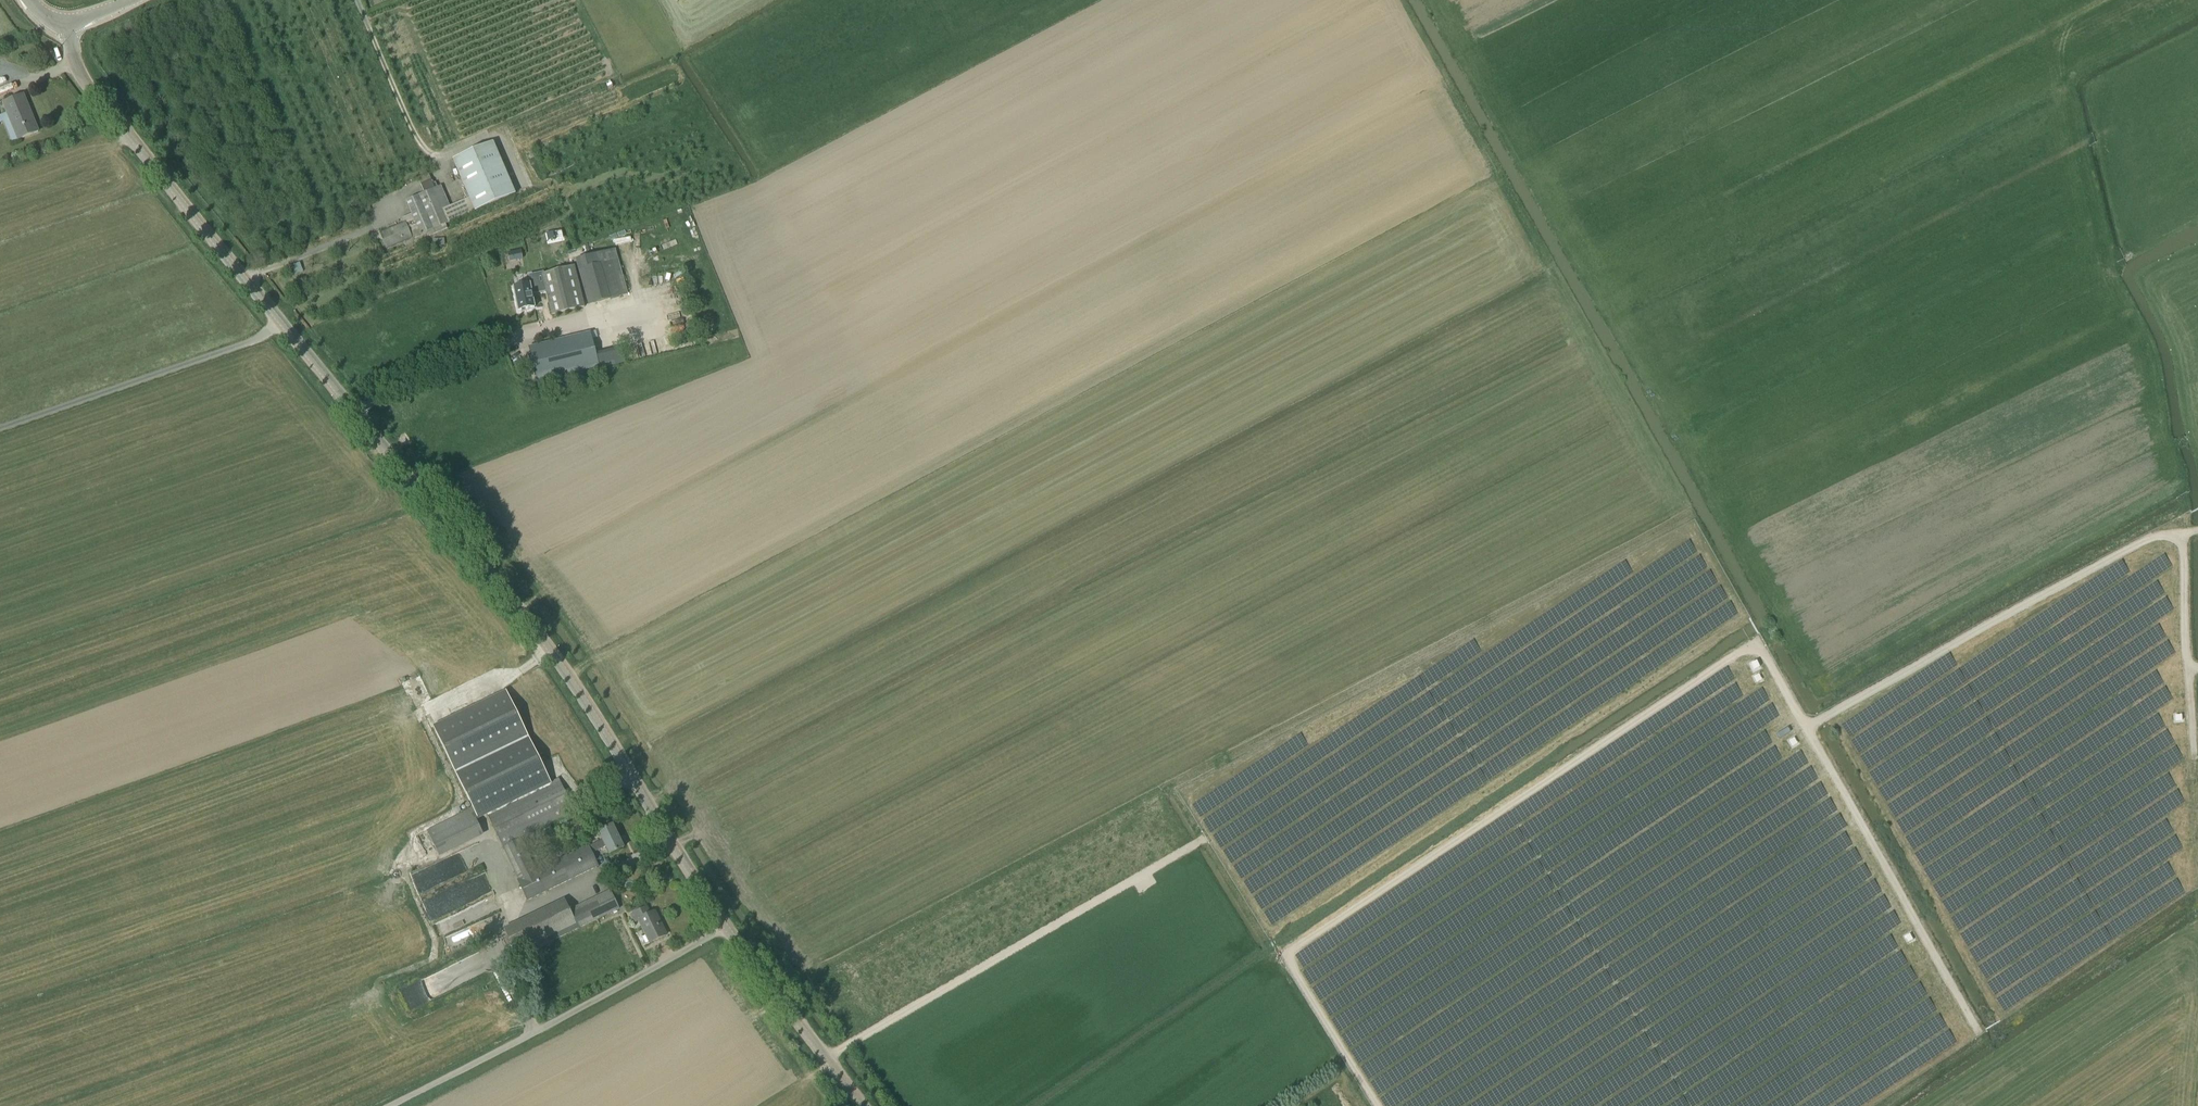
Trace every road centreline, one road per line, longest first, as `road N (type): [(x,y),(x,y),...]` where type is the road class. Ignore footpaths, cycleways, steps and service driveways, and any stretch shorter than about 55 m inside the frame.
road 1 (tertiary): [(866,1105),(691,877),(547,646),(86,85),(68,23)]

